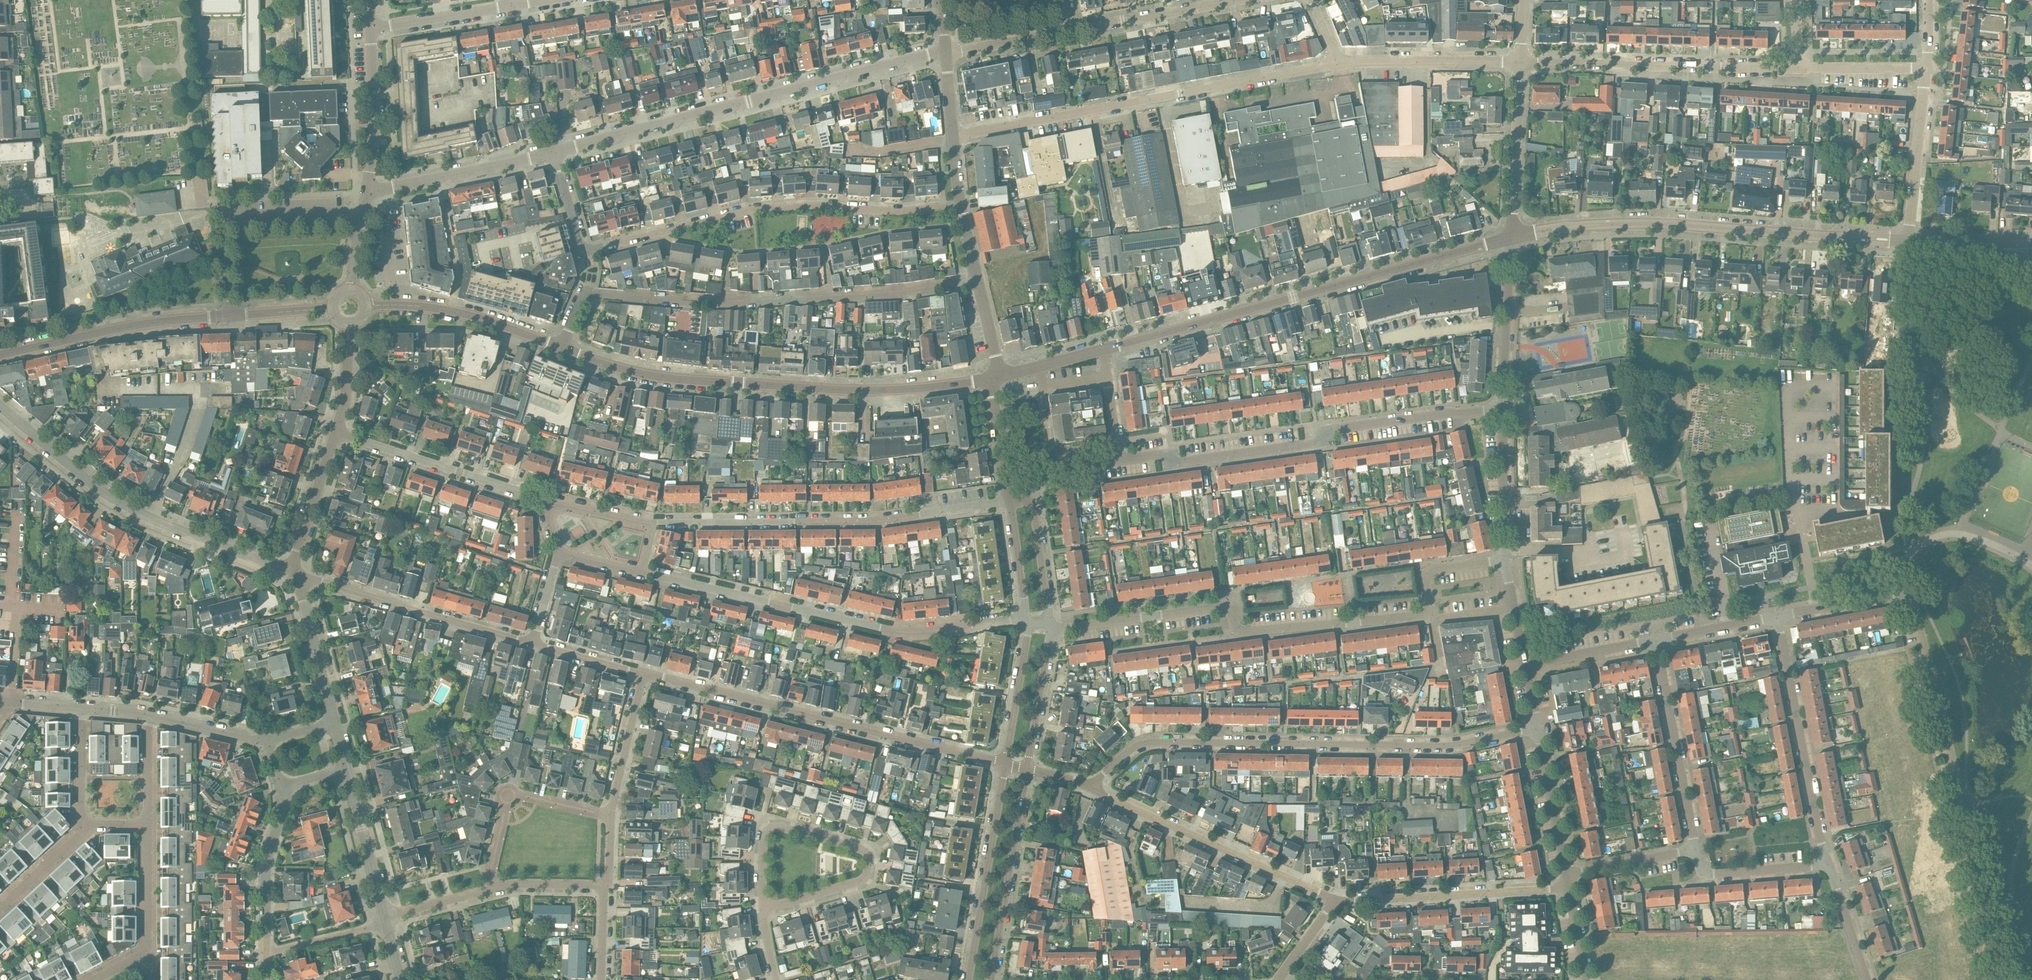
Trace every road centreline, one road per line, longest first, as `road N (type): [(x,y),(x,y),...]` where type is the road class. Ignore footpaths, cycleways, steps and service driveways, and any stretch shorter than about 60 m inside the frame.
road 1 (residential): [(1051,625),(1223,606),(1245,633),(1418,614),(1432,569),(1504,560)]
road 2 (residential): [(1091,786),(1147,743),(1449,747),(1537,729)]
road 3 (residential): [(562,349),(585,292),(726,300),(977,279)]
road 4 (unclassified): [(562,349),(679,381),(856,391),(991,378)]
road 5 (unclassified): [(1104,349),(1511,236)]
road 6 (residential): [(1999,979),(1925,644),(1913,601),(1897,593)]
road 7 (residential): [(554,152),(945,52)]
road 8 (unclassified): [(1511,236),(1631,222),(1908,241)]
road 9 (residential): [(1502,406),(1333,428),(1321,442),(1175,462),(1159,454),(1118,460)]
road 10 (residential): [(953,135),(1339,63)]
road 11 (residential): [(1027,621),(896,631),(645,574)]
road 12 (residential): [(581,252),(755,209),(960,204)]
road 13 (residential): [(1005,765),(643,673)]
road 14 (residential): [(1011,502),(876,523),(655,521)]
road 15 (residential): [(294,573),(151,518),(0,406)]
road 16 (residential): [(1798,67),(1520,59)]
road 17 (residential): [(1817,609),(1791,478),(1790,380),(1828,380)]
road 18 (residential): [(1091,786),(1334,901)]
road 19 (residential): [(1828,864),(1778,616)]
road 20 (residential): [(534,645),(294,573)]
road 21 (residential): [(364,209),(225,218),(233,316)]
road 22 (residential): [(1334,901),(1571,888)]
road 23 (unclassified): [(0,355),(233,316)]
road 24 (residential): [(549,499),(335,433)]
road 25 (unclassified): [(1005,765),(969,979)]
road 26 (residential): [(1695,849),(1658,638)]
road 27 (unclassified): [(991,979),(1027,768)]
road 28 (unclassified): [(366,304),(470,314),(562,349)]
road 29 (residential): [(493,889),(508,796),(610,815)]
road 30 (residential): [(367,191),(554,152)]
road 31 (residential): [(16,512),(10,702)]
road 32 (residential): [(763,910),(769,829),(858,847),(869,861)]
road 33 (residential): [(1339,63),(1520,59)]
road 34 (residential): [(1511,236),(1520,59)]
road 35 (residential): [(1908,241),(1924,68)]
road 36 (residential): [(1502,406),(1511,236)]
road 37 (residential): [(1074,29),(1241,0)]
road 38 (residential): [(264,951),(266,861),(283,808),(281,787)]
road 39 (residential): [(367,191),(373,29)]
road 40 (residential): [(1504,560),(1502,406)]
road 41 (residential): [(386,916),(348,768)]
road 42 (residential): [(333,720),(294,573)]
road 43 (residential): [(1828,864),(1708,877),(1695,849)]
road 44 (residential): [(1568,874),(1537,729)]
road 45 (residential): [(294,573),(335,433)]
road 46 (residential): [(610,815),(643,673)]
road 47 (unclassified): [(1027,621),(1005,765)]
road 48 (unclassified): [(1027,768),(1051,625)]
road 49 (residential): [(373,29),(511,5)]
road 50 (residential): [(1526,665),(1658,638)]
road 51 (residential): [(945,52),(1074,29)]
road 52 (residential): [(1695,849),(1568,874)]
road 53 (residential): [(264,951),(369,929),(386,916)]
road 54 (unclassified): [(1051,625),(1032,500)]
road 55 (residential): [(1924,68),(1798,67)]
road 56 (unclassified): [(991,378),(1011,502)]
road 57 (residential): [(149,825),(151,950)]
road 58 (residential): [(869,861),(863,880),(763,910)]
road 59 (residential): [(1658,638),(1778,616)]
road 60 (residential): [(82,825),(82,834),(0,911)]
road 61 (residential): [(1867,979),(1828,864)]
road 62 (residential): [(147,717),(265,741)]
road 63 (unclassified): [(1011,502),(1027,621)]

